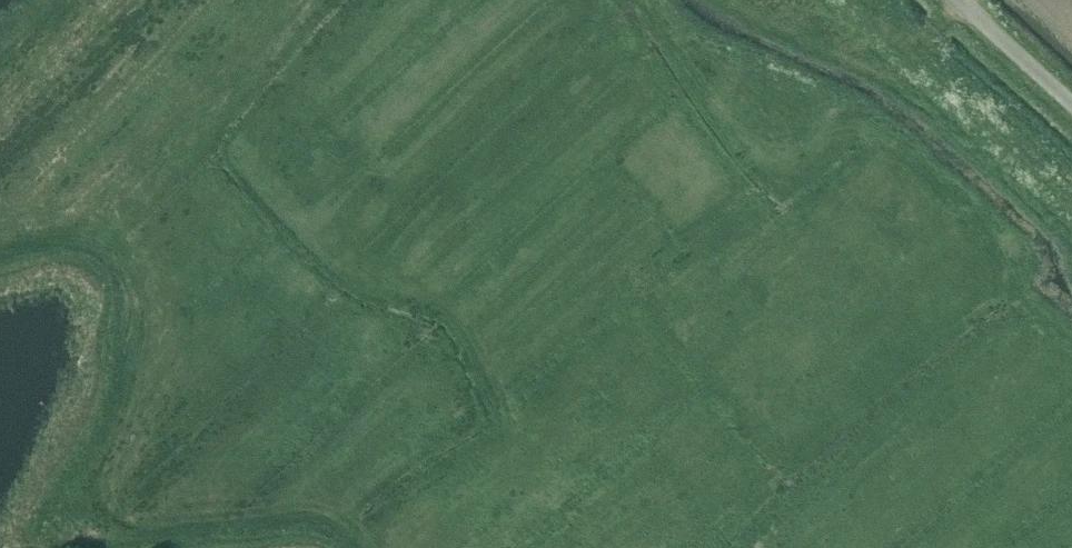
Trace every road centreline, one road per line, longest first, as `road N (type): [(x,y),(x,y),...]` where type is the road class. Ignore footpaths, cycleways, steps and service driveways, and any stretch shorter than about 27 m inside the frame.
road 1 (unclassified): [(1071,102),(962,0)]

